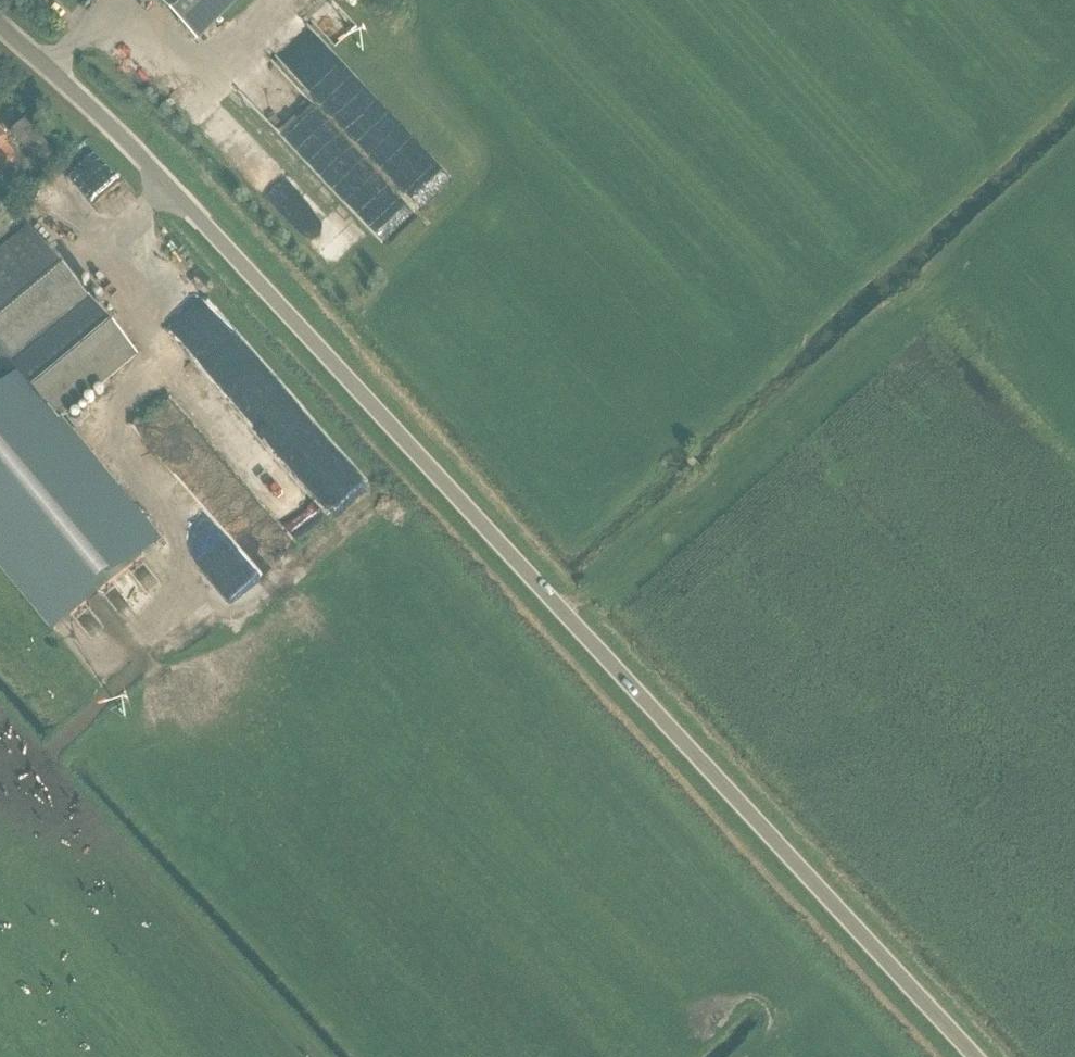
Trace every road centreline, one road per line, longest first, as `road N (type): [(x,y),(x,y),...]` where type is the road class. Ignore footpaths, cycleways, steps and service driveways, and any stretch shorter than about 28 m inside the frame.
road 1 (unclassified): [(975,1056),(173,190),(0,25)]

